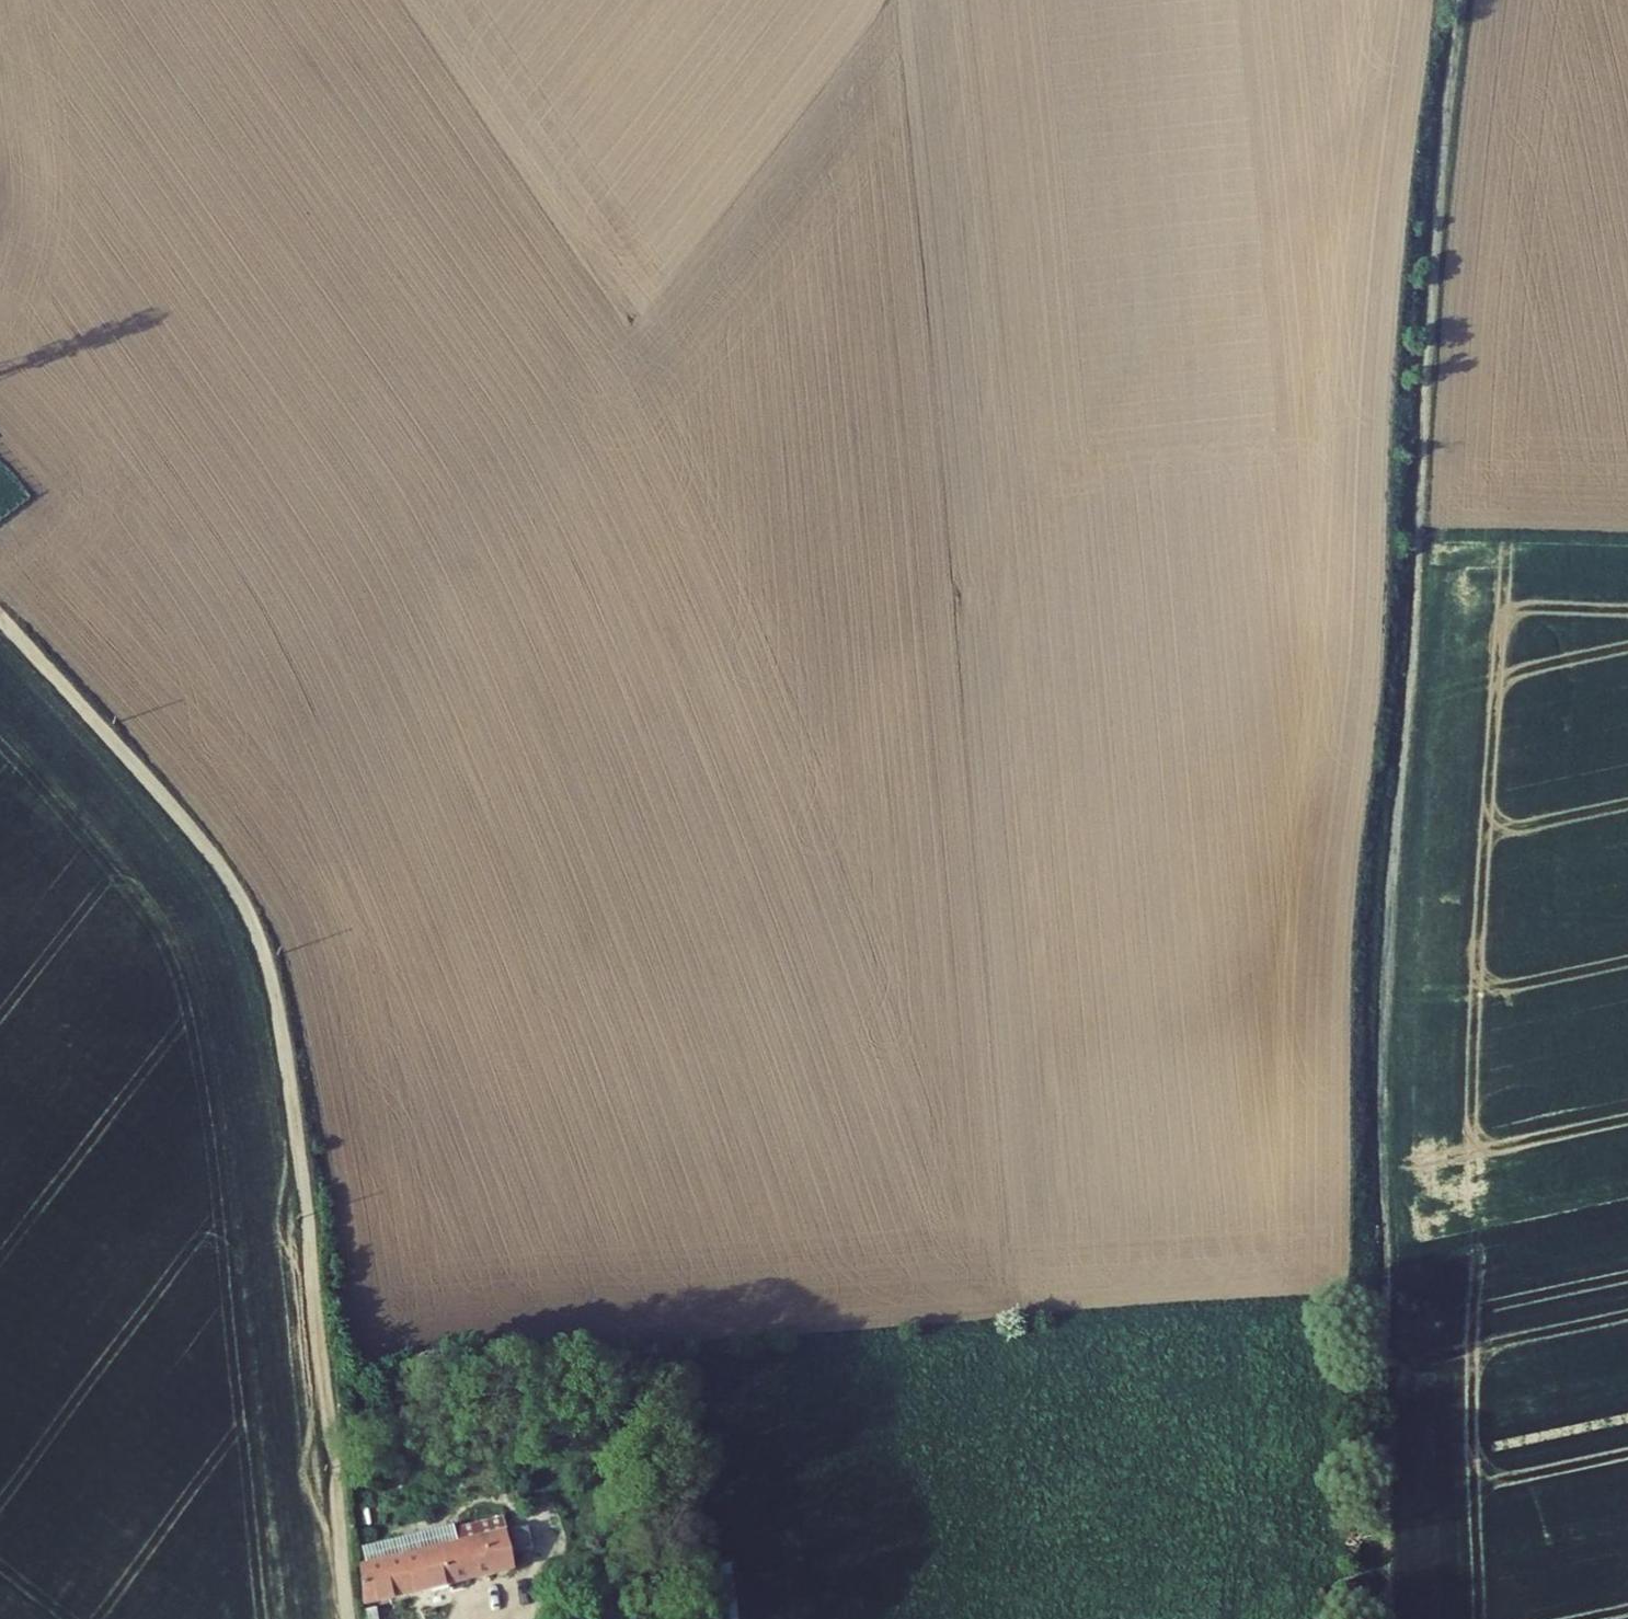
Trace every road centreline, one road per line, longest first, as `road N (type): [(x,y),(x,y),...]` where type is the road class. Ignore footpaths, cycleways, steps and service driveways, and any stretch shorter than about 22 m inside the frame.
road 1 (track): [(350,1618),(298,1136),(265,956),(245,902),(215,858),(0,619)]

